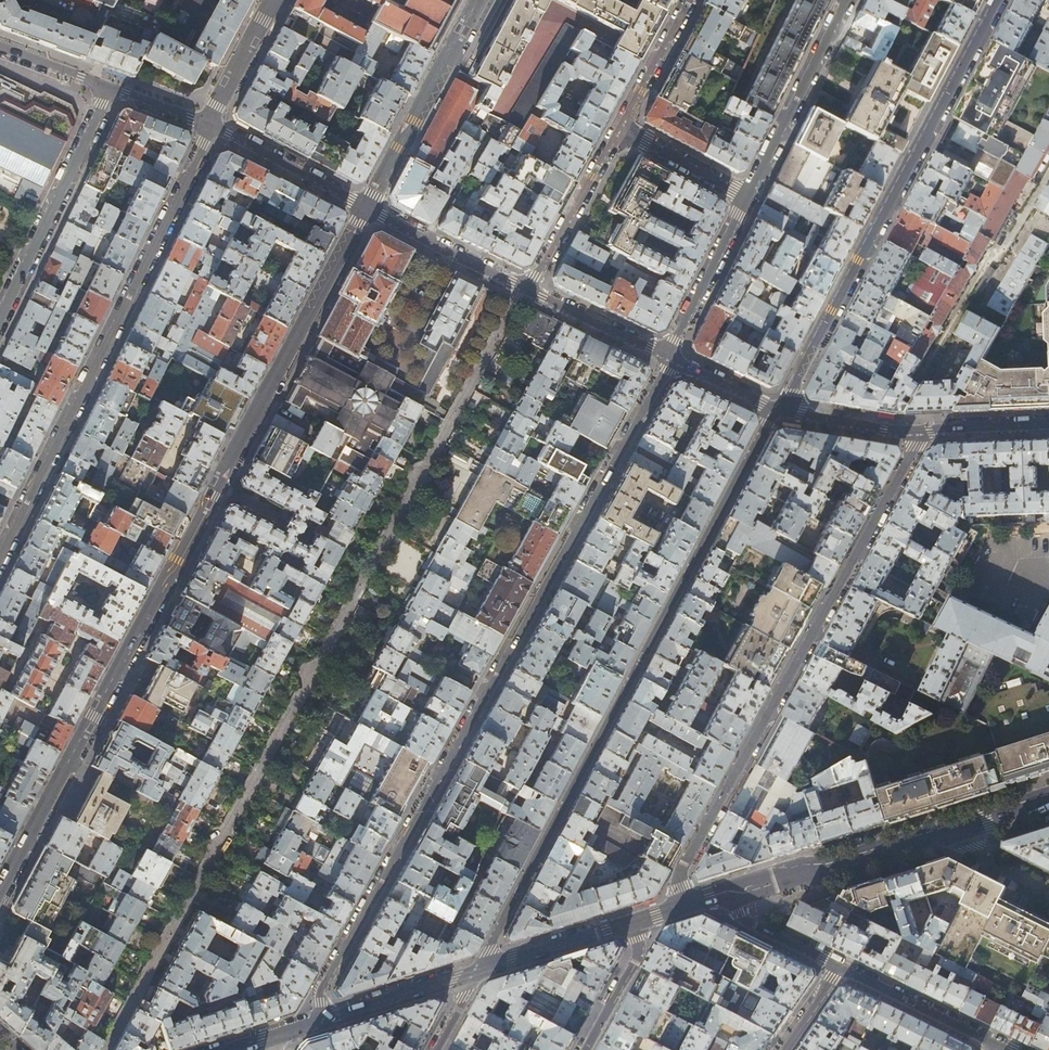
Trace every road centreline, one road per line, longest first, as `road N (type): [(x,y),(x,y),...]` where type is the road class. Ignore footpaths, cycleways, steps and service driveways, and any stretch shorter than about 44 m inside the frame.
road 1 (tertiary): [(367,208),(0,891)]
road 2 (residential): [(669,359),(321,990),(323,1020)]
road 3 (residential): [(479,969),(778,411)]
road 4 (residential): [(923,433),(656,914)]
road 5 (residential): [(0,559),(211,129)]
road 6 (residential): [(778,411),(998,0)]
road 7 (residential): [(0,321),(109,88)]
road 8 (tertiary): [(479,0),(367,208)]
road 9 (secondary): [(710,896),(936,830)]
road 10 (residential): [(847,0),(748,199)]
road 11 (secondary): [(479,969),(656,914)]
road 12 (residential): [(620,130),(530,290)]
road 13 (residential): [(841,968),(1002,1048)]
road 14 (residential): [(748,199),(669,359)]
road 15 (residential): [(367,208),(211,129)]
road 16 (secondary): [(323,1020),(479,969)]
road 17 (residential): [(669,359),(530,290)]
road 18 (residential): [(656,914),(582,1049)]
road 19 (residential): [(710,896),(841,968)]
road 20 (residential): [(691,0),(620,130)]
road 21 (residential): [(923,433),(778,411)]
road 22 (residential): [(748,199),(620,130)]
road 23 (residential): [(275,0),(211,129)]
road 24 (residential): [(1048,890),(936,830)]
road 25 (residential): [(1048,425),(923,433)]

